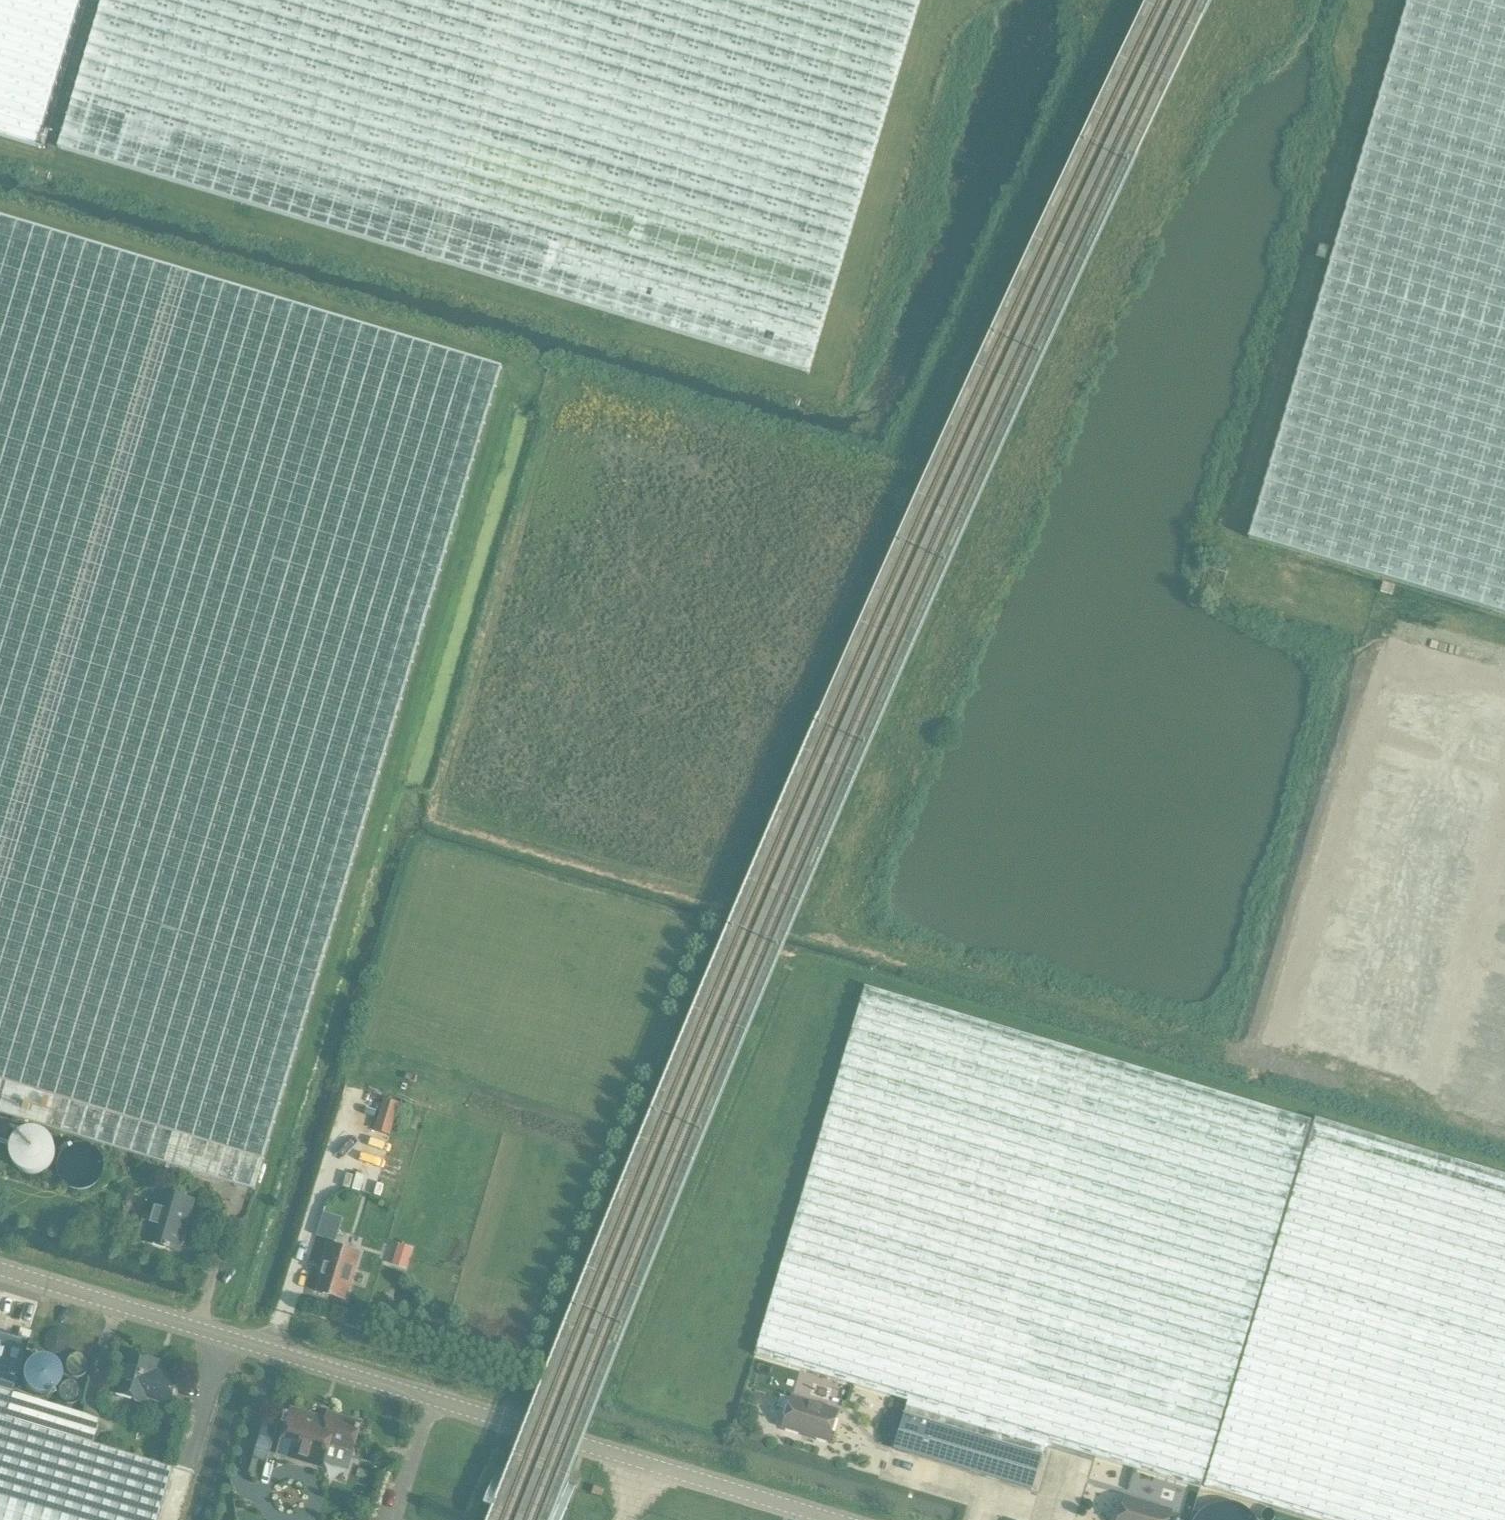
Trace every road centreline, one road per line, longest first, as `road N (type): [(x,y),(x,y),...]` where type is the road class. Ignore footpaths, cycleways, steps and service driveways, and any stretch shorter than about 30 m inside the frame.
road 1 (unclassified): [(832,1519),(0,1270)]

